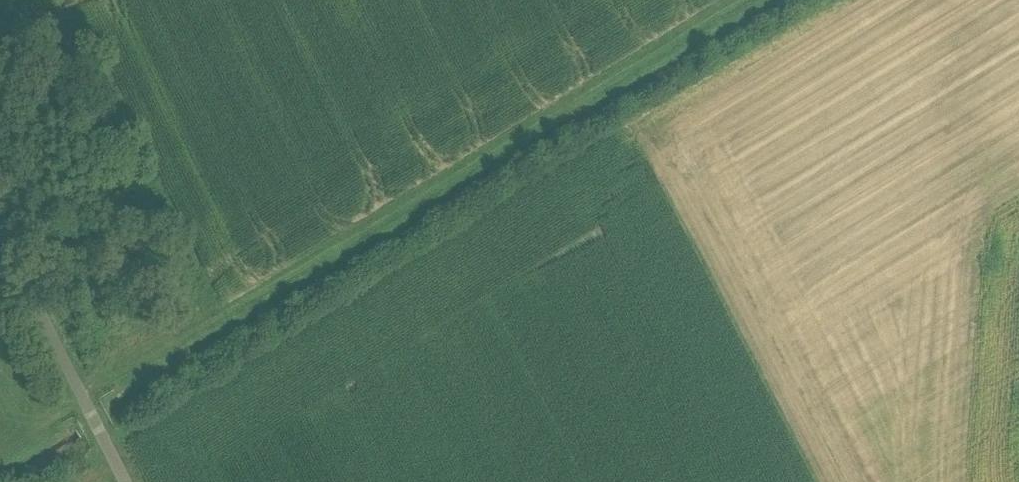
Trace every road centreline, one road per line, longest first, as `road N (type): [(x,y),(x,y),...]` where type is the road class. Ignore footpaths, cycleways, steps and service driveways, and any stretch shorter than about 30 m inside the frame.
road 1 (unclassified): [(127,481),(0,232)]

